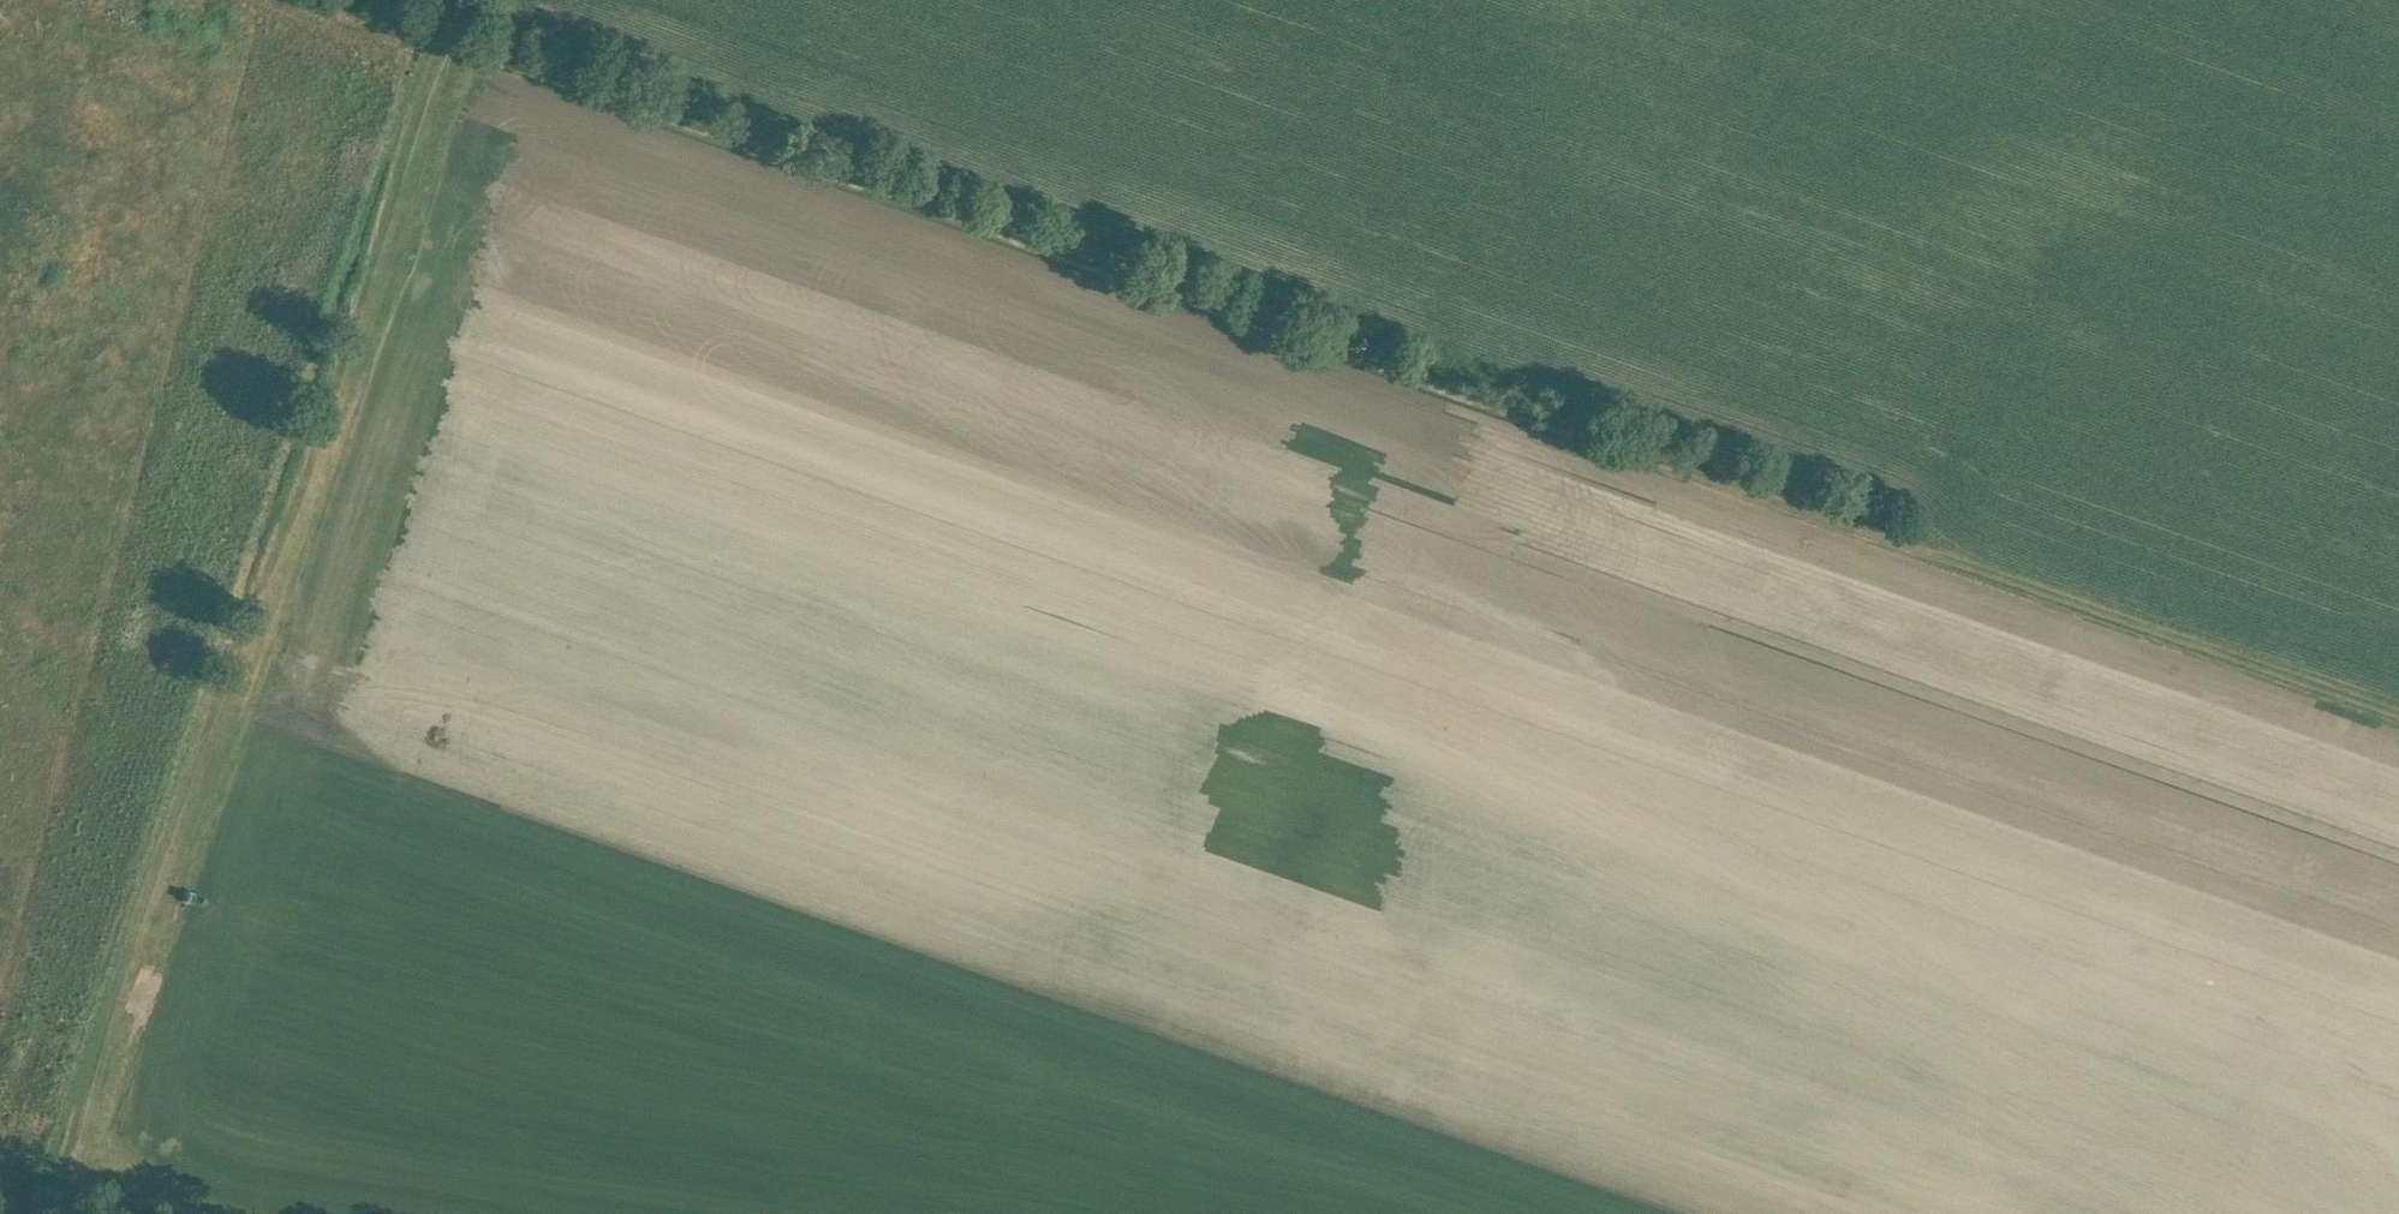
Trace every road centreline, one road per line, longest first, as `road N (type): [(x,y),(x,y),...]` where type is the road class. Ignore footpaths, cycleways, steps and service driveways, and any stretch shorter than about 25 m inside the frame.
road 1 (track): [(455,45),(2398,723)]
road 2 (track): [(57,1213),(470,0)]

